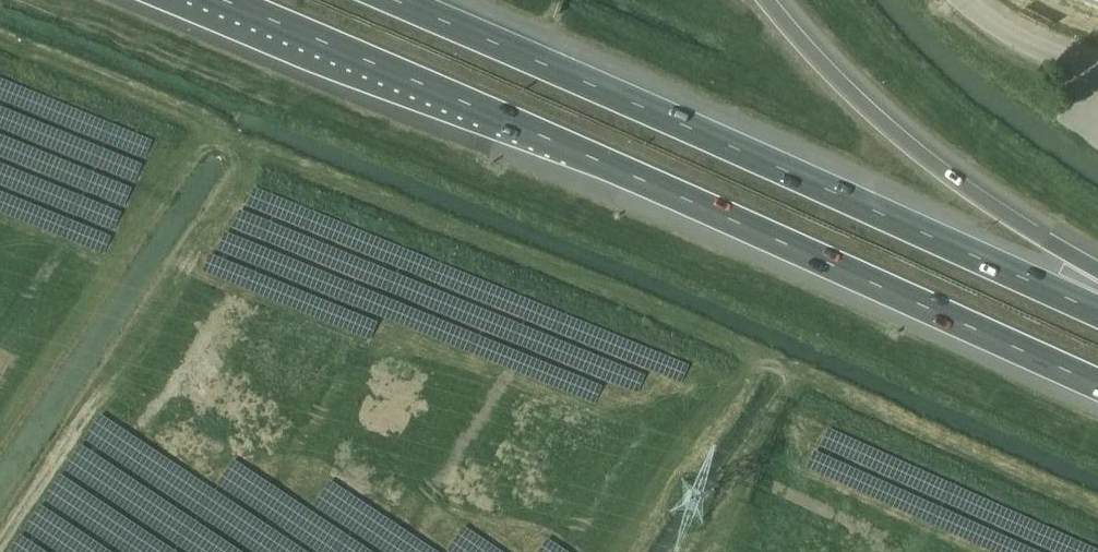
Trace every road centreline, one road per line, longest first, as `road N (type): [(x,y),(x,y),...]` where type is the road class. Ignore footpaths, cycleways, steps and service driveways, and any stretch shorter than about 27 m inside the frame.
road 1 (motorway): [(218,0),(590,157),(1097,388)]
road 2 (motorway): [(1097,314),(391,0)]
road 3 (motorway): [(1097,272),(909,149),(765,0)]
road 4 (unclassified): [(962,0),(1033,46),(1097,70)]

